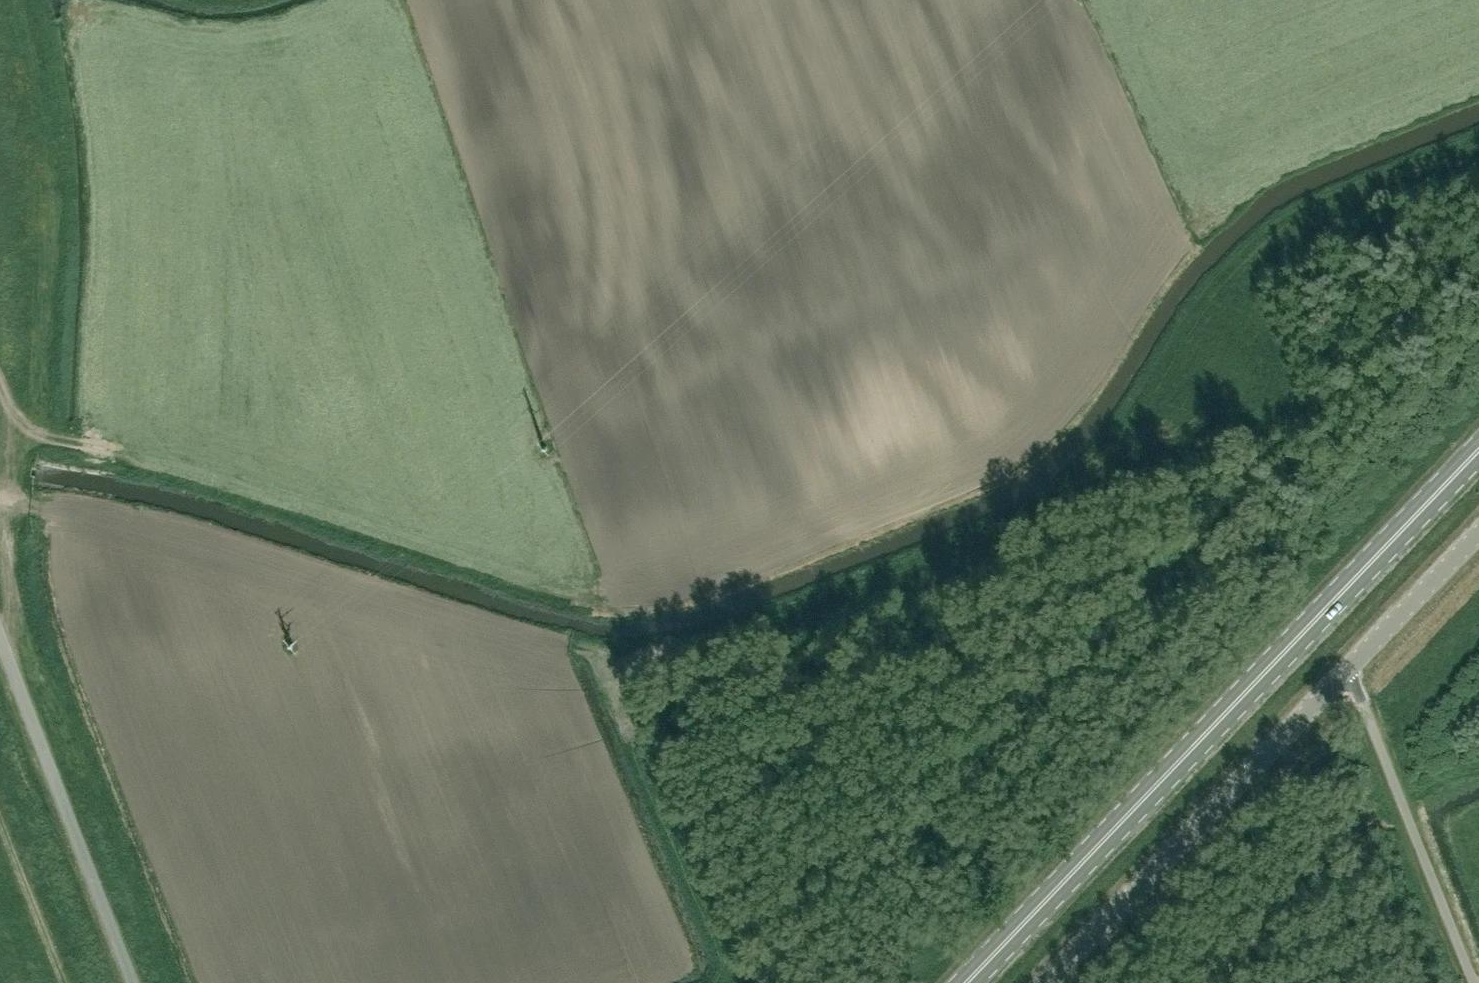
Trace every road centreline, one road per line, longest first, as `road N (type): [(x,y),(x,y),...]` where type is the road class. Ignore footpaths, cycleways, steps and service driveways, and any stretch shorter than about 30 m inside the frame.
road 1 (primary): [(965,982),(1478,450)]
road 2 (unclassified): [(1041,982),(1478,523)]
road 3 (unclassified): [(132,982),(0,646)]
road 4 (track): [(66,982),(0,826)]

